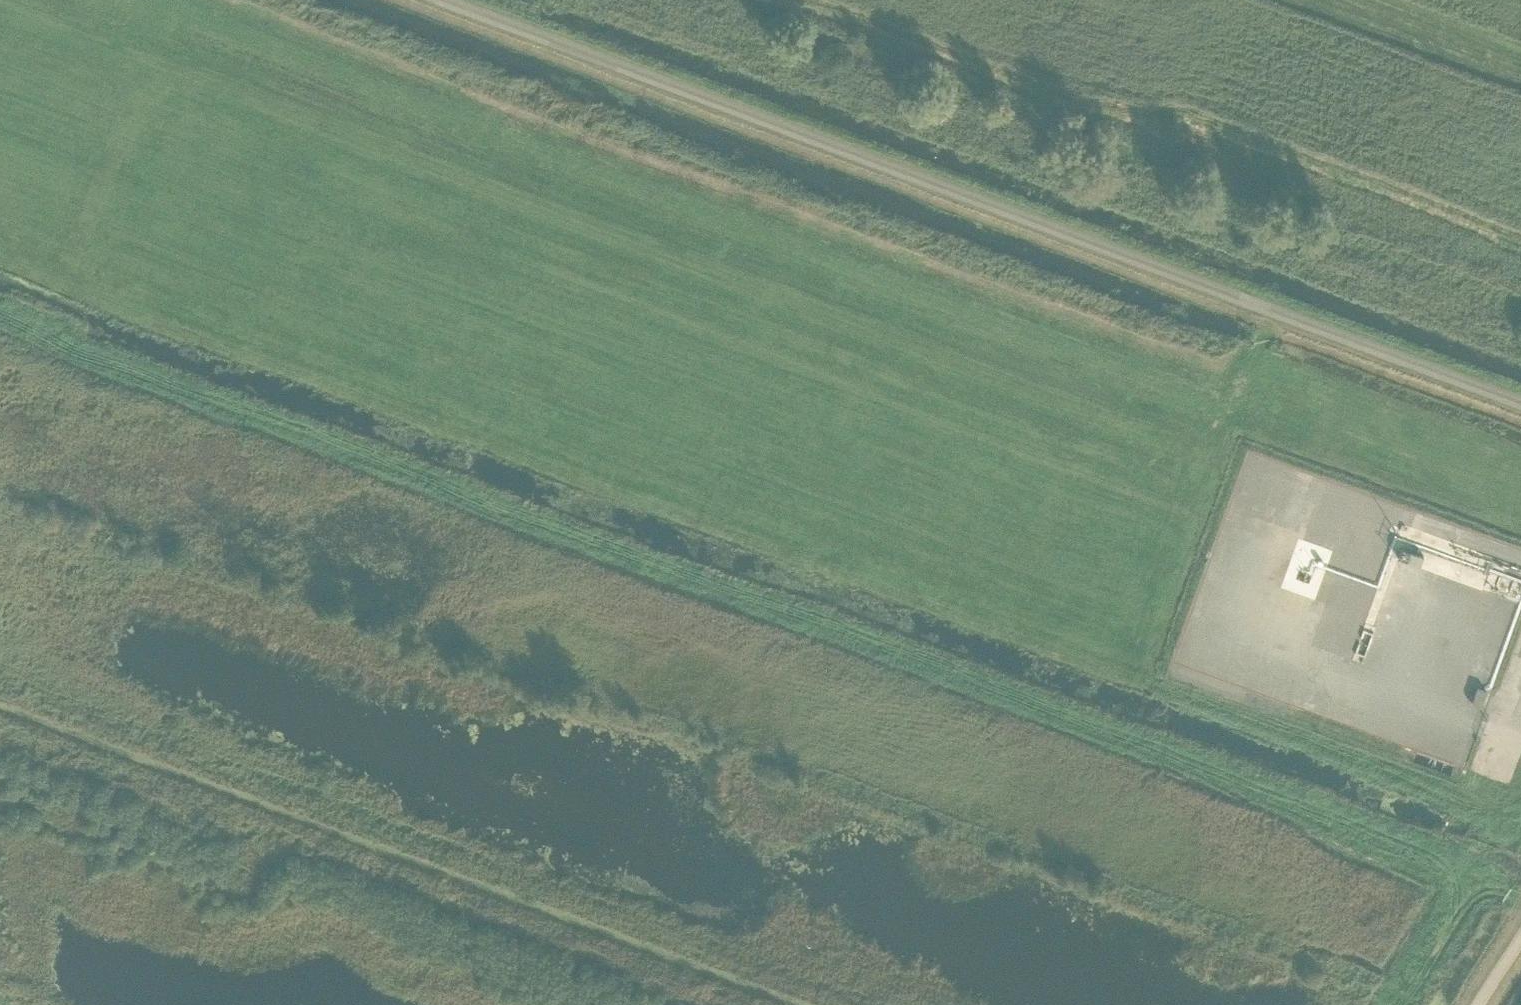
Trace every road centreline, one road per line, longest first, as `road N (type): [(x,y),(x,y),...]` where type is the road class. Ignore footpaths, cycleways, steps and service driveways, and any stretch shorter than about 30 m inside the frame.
road 1 (unclassified): [(1520,406),(438,0)]

